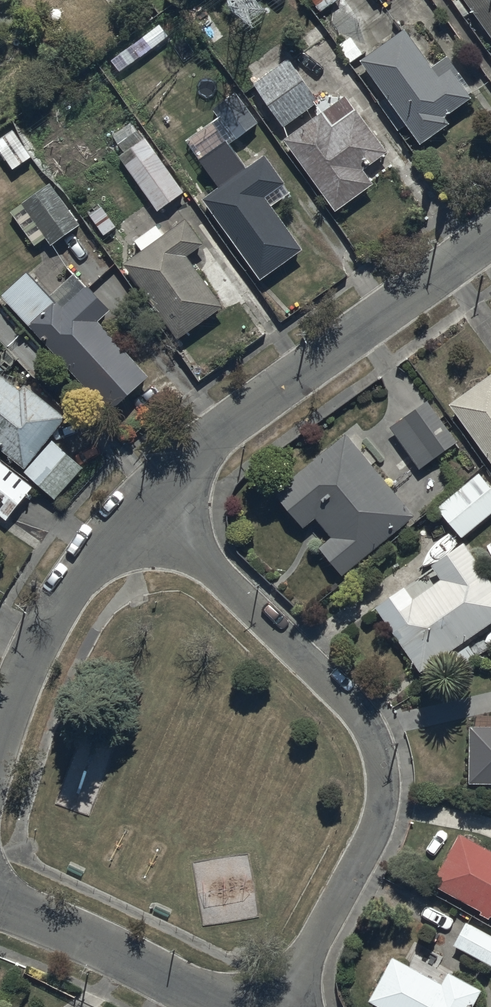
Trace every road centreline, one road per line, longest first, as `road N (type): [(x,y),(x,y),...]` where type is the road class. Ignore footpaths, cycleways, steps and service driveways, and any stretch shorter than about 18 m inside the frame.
road 1 (residential): [(279,1006),(380,819),(380,759),(354,710),(142,500)]
road 2 (residential): [(490,240),(239,419),(142,500)]
road 3 (residential): [(142,500),(81,571),(50,623),(0,740)]
road 4 (residential): [(218,1006),(0,902)]

